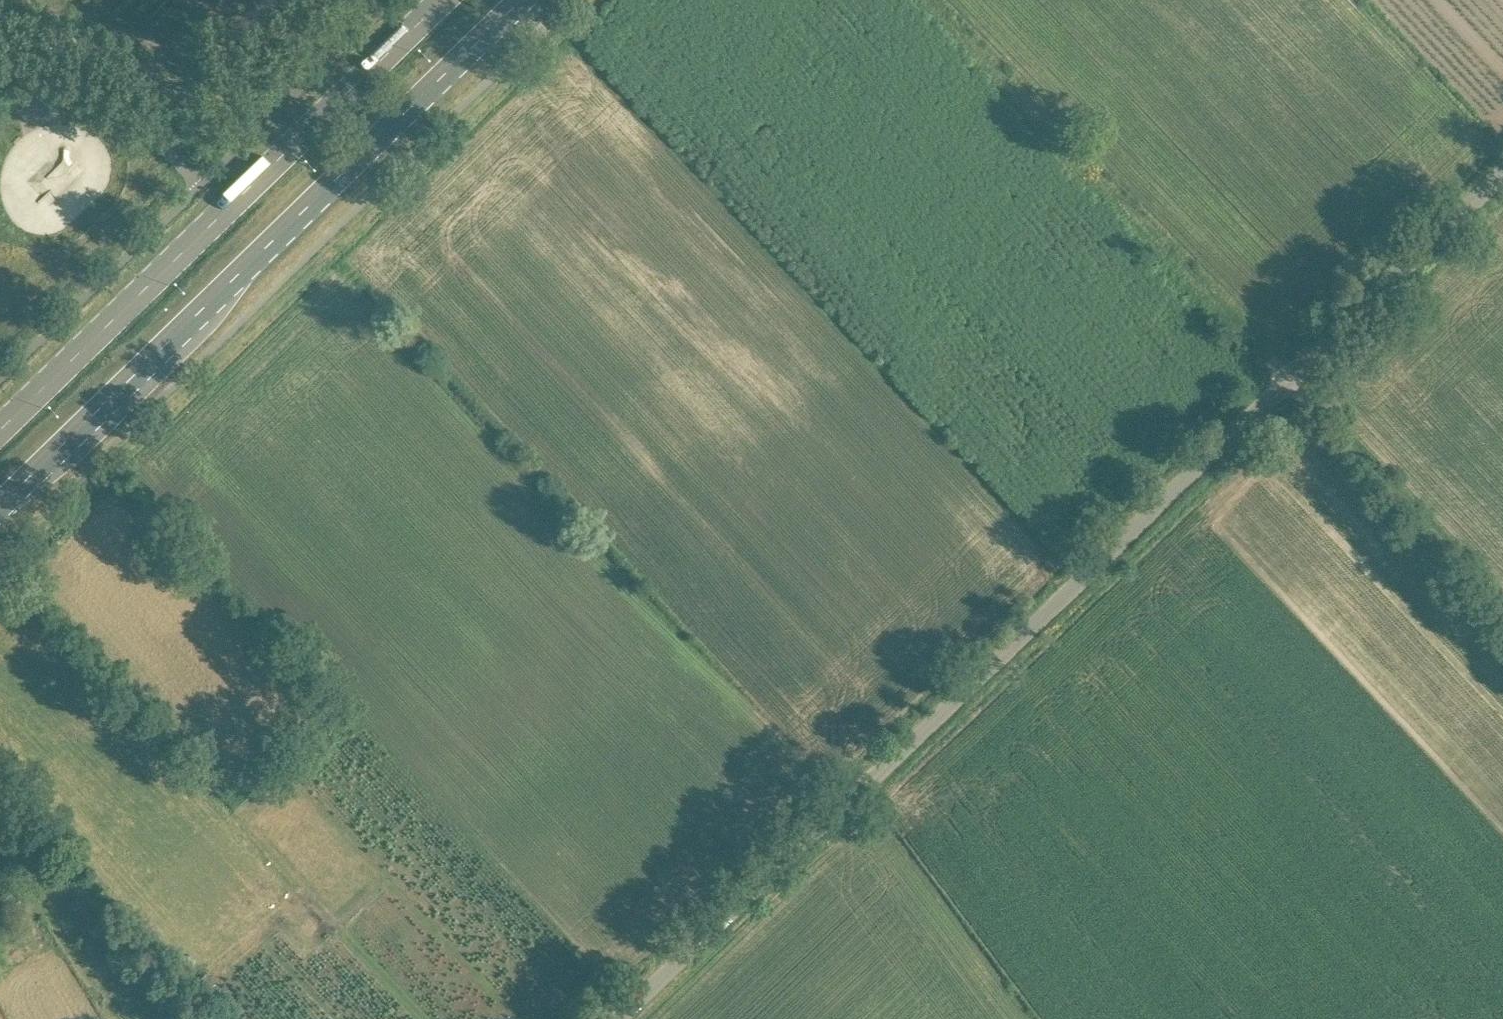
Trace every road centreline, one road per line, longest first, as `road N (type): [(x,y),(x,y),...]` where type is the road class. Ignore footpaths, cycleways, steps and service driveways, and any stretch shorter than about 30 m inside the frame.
road 1 (unclassified): [(620,1018),(1502,170)]
road 2 (primary): [(0,504),(521,0)]
road 3 (primary): [(436,0),(0,431)]
road 4 (track): [(1283,380),(915,0)]
road 5 (track): [(1283,380),(1502,608)]

